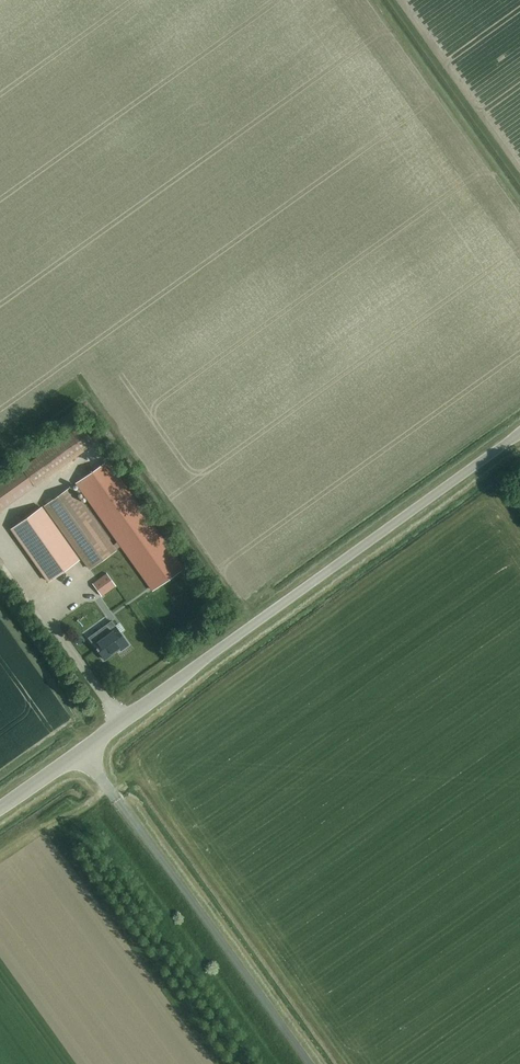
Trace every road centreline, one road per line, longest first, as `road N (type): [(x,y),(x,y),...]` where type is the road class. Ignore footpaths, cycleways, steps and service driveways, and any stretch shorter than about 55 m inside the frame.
road 1 (unclassified): [(80,750),(519,433)]
road 2 (unclassified): [(309,1063),(80,750)]

